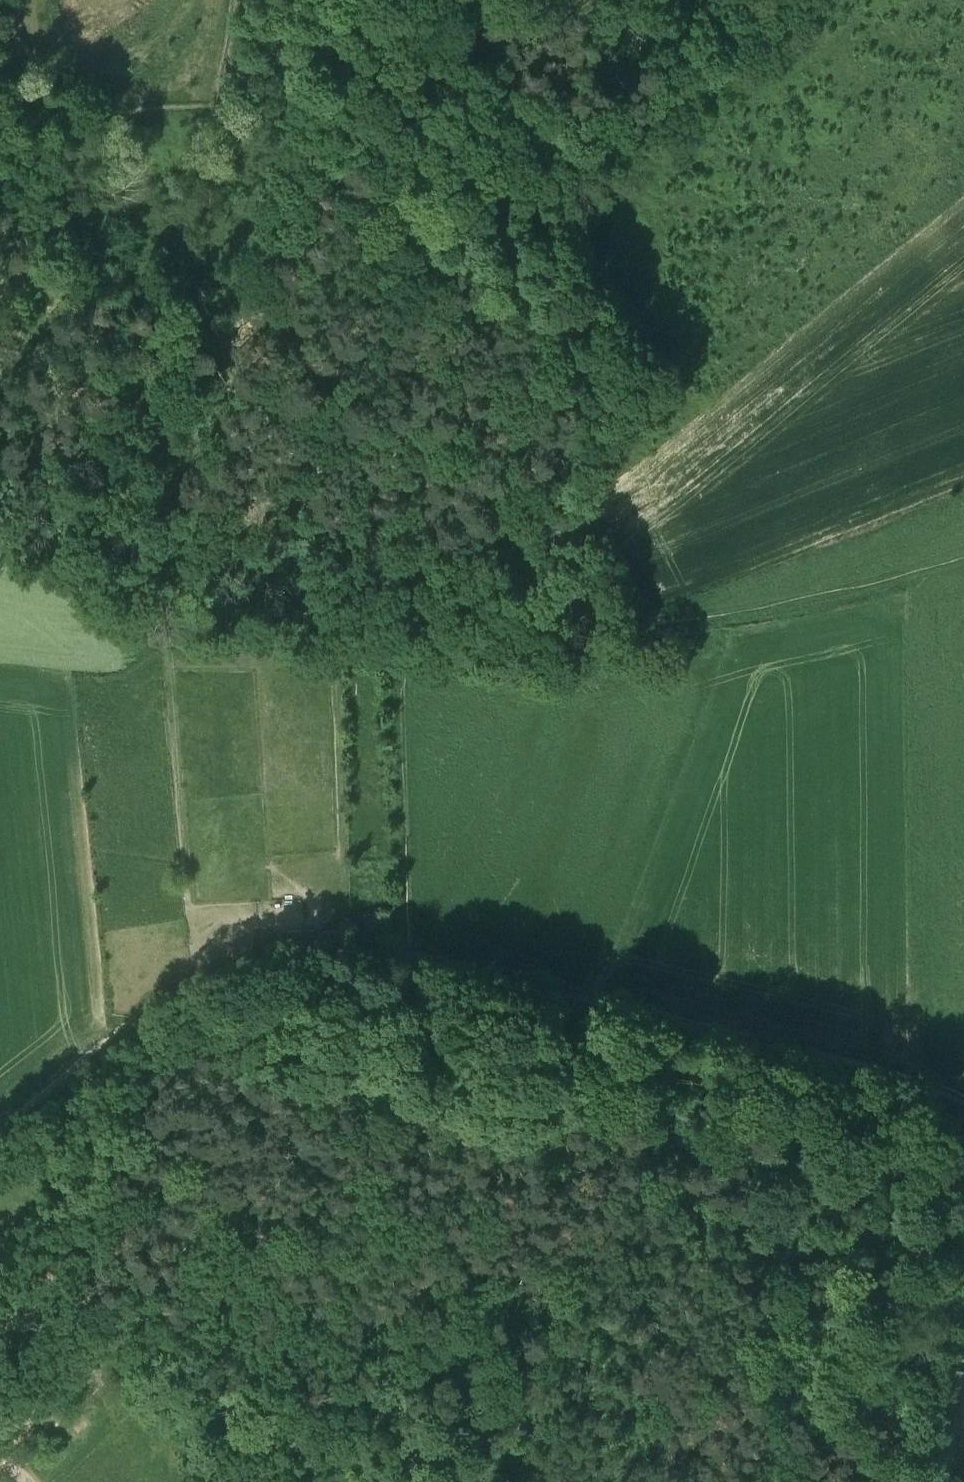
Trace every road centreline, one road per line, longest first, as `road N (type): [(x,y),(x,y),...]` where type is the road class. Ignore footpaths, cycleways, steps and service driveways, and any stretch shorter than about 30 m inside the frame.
road 1 (track): [(963,1100),(878,1066),(442,957),(298,951),(204,967),(151,995),(0,1116)]

